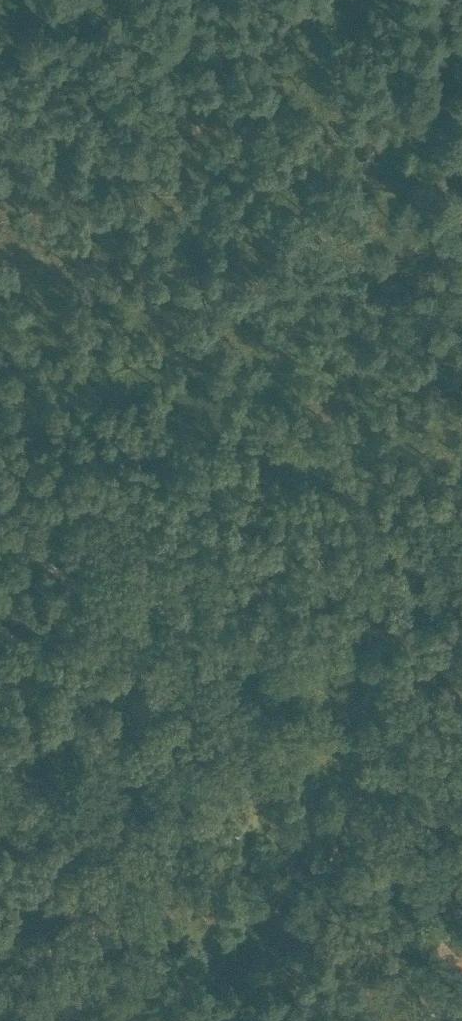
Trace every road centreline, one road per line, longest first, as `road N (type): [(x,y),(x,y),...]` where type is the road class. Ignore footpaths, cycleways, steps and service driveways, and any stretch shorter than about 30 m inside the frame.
road 1 (track): [(0,534),(117,627),(151,699),(146,746),(123,781),(0,816)]

